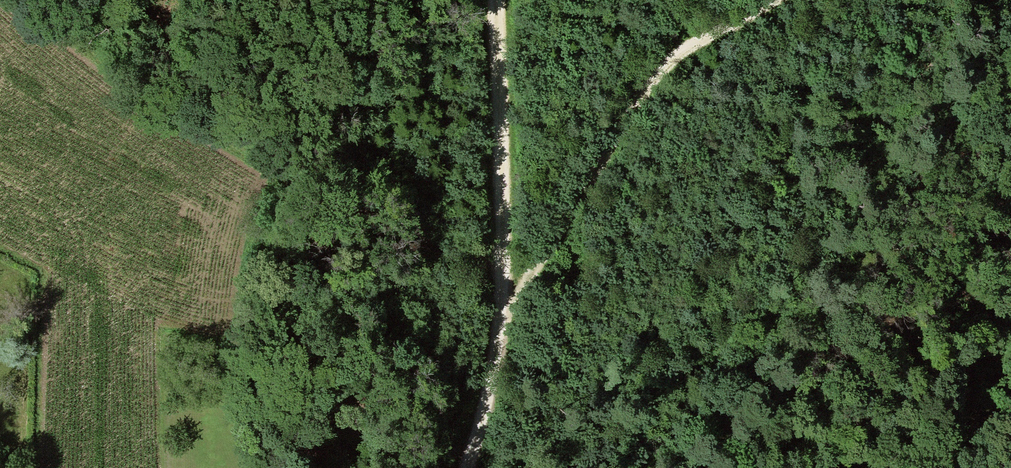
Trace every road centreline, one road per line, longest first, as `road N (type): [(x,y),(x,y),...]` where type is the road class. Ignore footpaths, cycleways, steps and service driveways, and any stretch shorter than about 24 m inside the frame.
road 1 (track): [(497,0),(509,304),(472,467)]
road 2 (track): [(509,304),(643,85),(664,63),(767,0)]

